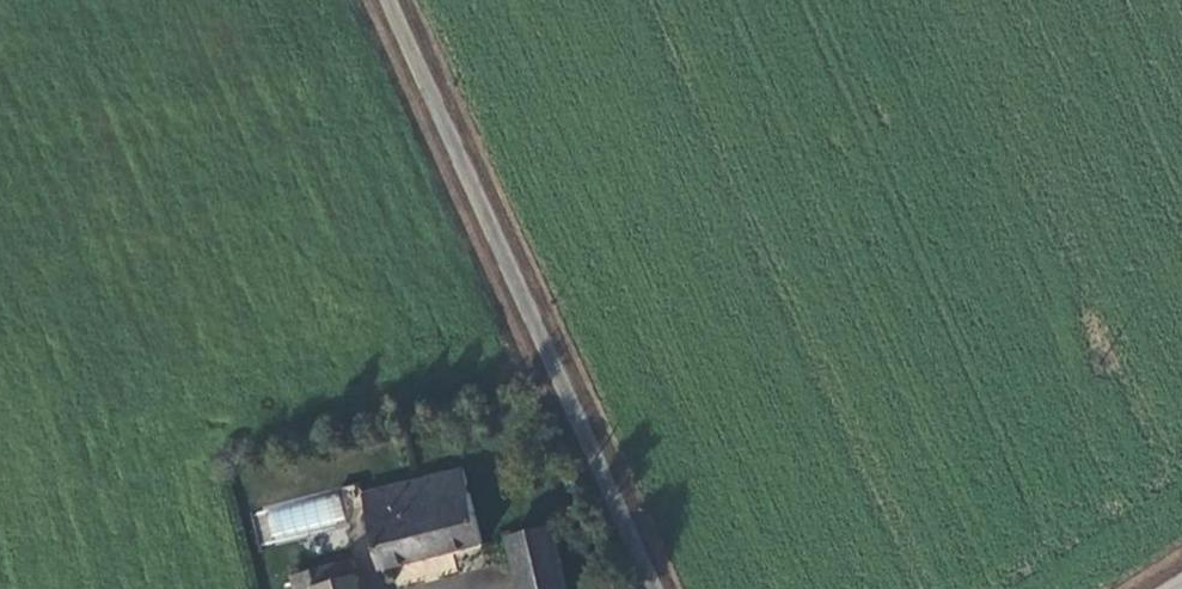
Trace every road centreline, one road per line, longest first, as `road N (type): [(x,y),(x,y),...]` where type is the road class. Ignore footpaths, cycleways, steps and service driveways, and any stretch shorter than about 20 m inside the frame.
road 1 (tertiary): [(396,0),(659,588)]

